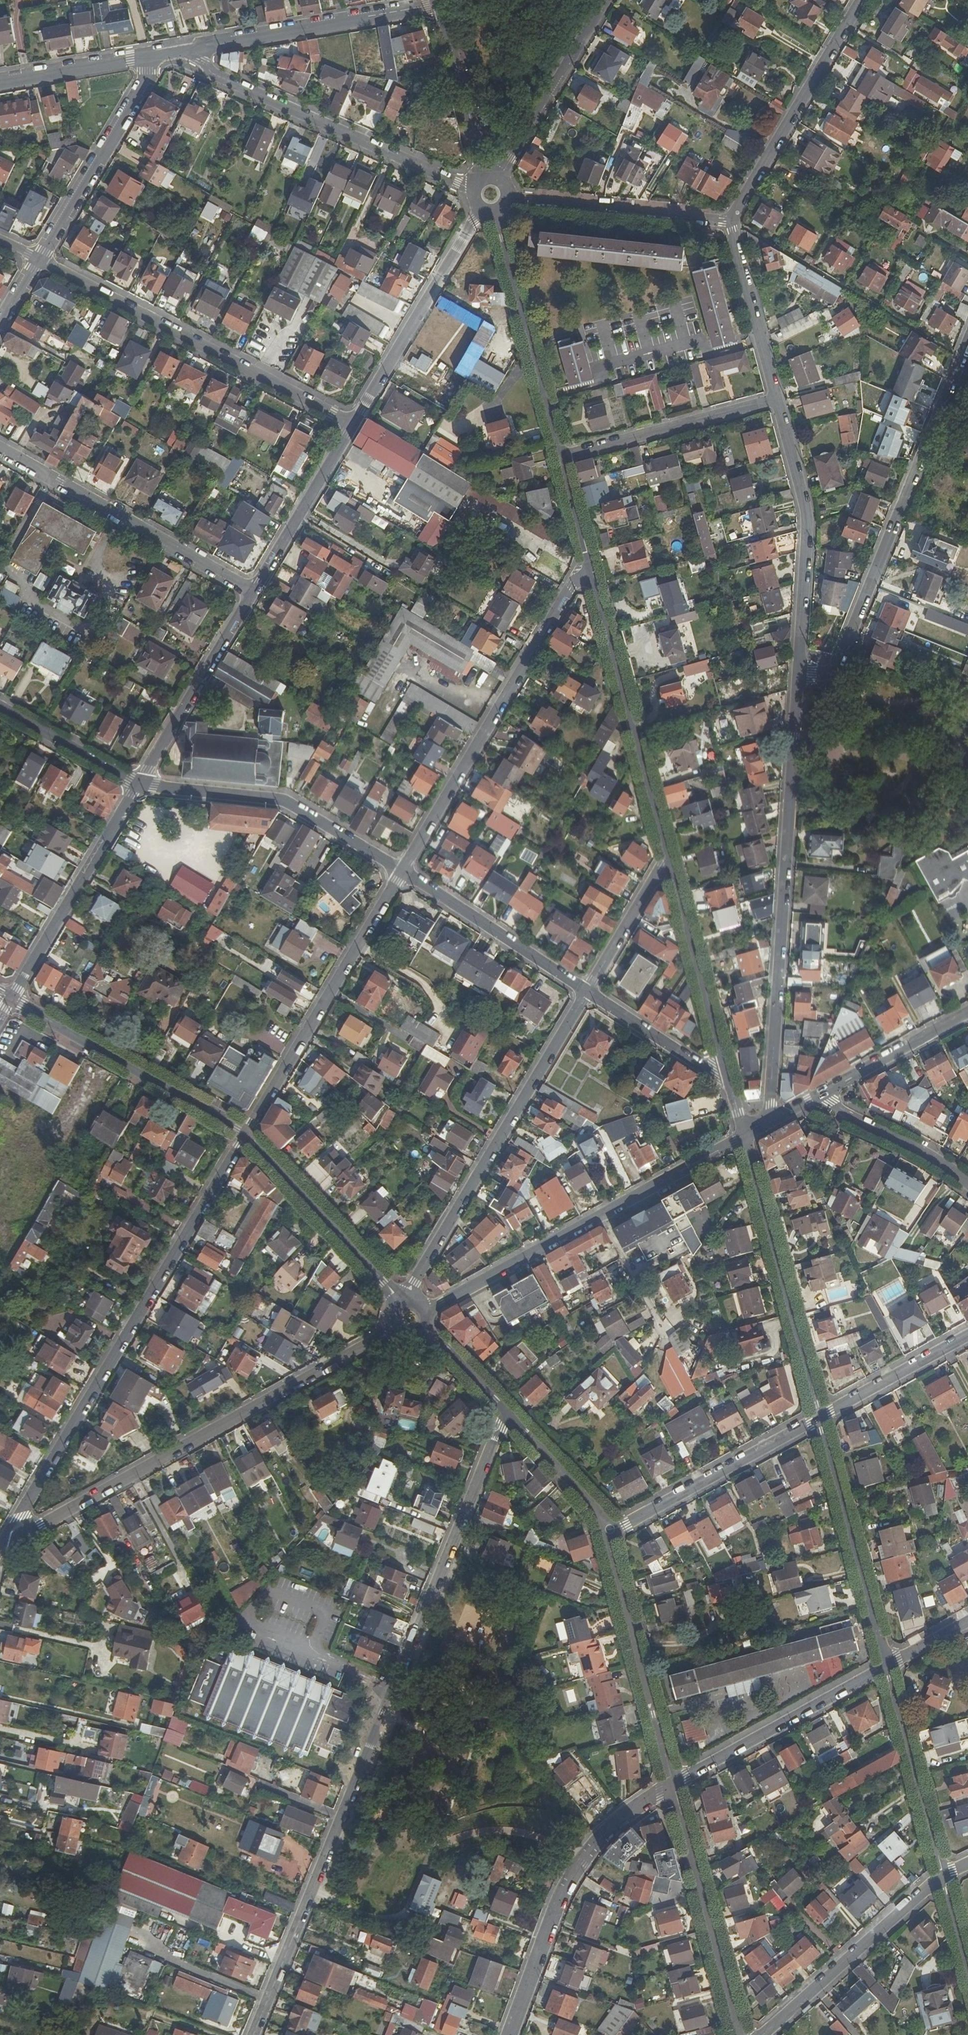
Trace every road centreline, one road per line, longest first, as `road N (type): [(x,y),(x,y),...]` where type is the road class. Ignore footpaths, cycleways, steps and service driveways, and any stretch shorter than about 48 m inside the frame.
road 1 (residential): [(1,1548),(245,1134)]
road 2 (tertiary): [(1,1548),(396,1324)]
road 3 (residential): [(800,669),(772,1122)]
road 4 (residential): [(341,1816),(505,1411)]
road 5 (residential): [(967,345),(836,663),(813,674),(800,669)]
road 6 (residential): [(403,871),(587,560)]
road 7 (residential): [(354,425),(38,258)]
road 8 (residential): [(412,1293),(587,990)]
road 9 (residential): [(171,51),(464,186)]
road 10 (residential): [(510,2034),(568,1879),(602,1834),(672,1783)]
road 11 (residential): [(245,1134),(403,871)]
road 12 (residential): [(587,560),(667,854)]
road 13 (residential): [(255,592),(0,448)]
road 14 (residential): [(745,1137),(820,1417)]
road 15 (residential): [(139,782),(287,800),(403,871)]
road 16 (residential): [(800,669),(808,505),(778,399)]
road 17 (residential): [(245,1134),(11,999)]
road 18 (residential): [(436,3),(171,51)]
road 19 (residential): [(672,1783),(740,2034)]
road 20 (residential): [(606,1534),(672,1783)]
road 21 (residential): [(730,221),(862,0)]
road 22 (residential): [(820,1417),(886,1665)]
road 23 (residential): [(139,782),(11,999)]
road 24 (residential): [(561,458),(499,217)]
road 25 (residential): [(606,1534),(820,1417)]
road 26 (residential): [(477,216),(354,425)]
road 27 (residential): [(761,2034),(944,1875)]
road 28 (residential): [(886,1665),(675,1782)]
road 29 (residential): [(38,258),(160,53)]
road 30 (residential): [(667,854),(729,1083)]
road 31 (residential): [(253,2034),(341,1816)]
road 32 (residential): [(778,399),(561,458)]
road 33 (residential): [(255,592),(139,782)]
road 34 (residential): [(393,1297),(245,1134)]
road 35 (residential): [(403,871),(587,990)]
road 36 (residential): [(886,1665),(944,1875)]
road 37 (residential): [(514,202),(730,221)]
road 38 (tertiary): [(423,1309),(600,1216)]
road 39 (residential): [(504,171),(605,0)]
road 40 (residential): [(354,425),(255,592)]
road 41 (residential): [(778,399),(730,221)]
road 42 (residential): [(816,1098),(930,1153),(967,1183)]
road 43 (tertiary): [(816,1098),(967,1013)]
road 44 (residential): [(436,3),(479,169)]
road 45 (residential): [(587,990),(729,1083)]
road 46 (residential): [(820,1417),(967,1334)]
road 47 (tertiary): [(600,1216),(745,1137)]
road 48 (residential): [(160,53),(0,81)]
road 49 (residential): [(505,1411),(597,1510),(606,1534)]
road 50 (residential): [(0,706),(139,782)]
road 51 (residential): [(587,990),(667,854)]
road 52 (residential): [(600,1216),(661,1337)]
road 53 (residential): [(505,1411),(418,1321)]

